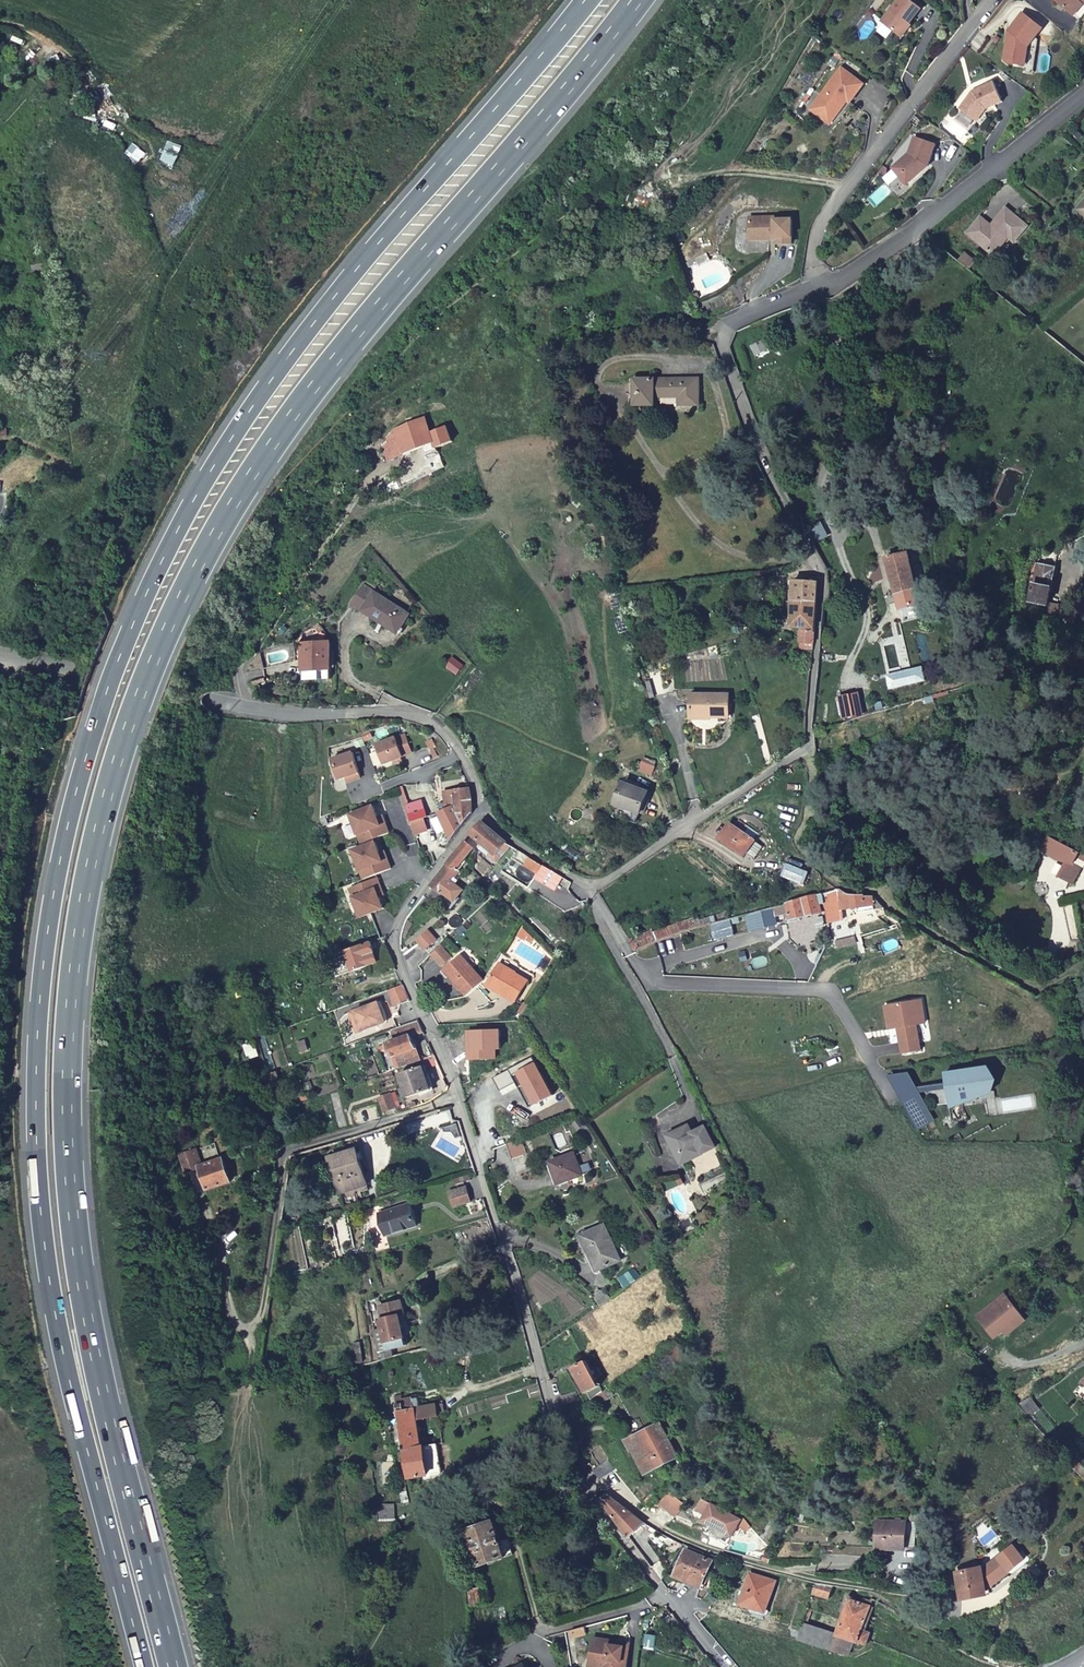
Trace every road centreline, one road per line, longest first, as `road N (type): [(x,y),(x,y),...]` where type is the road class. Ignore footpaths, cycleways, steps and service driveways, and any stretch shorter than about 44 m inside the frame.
road 1 (motorway): [(176,1666),(95,1351),(74,1218),(67,1083),(75,946),(104,804),(151,669),(213,536),(322,379),(638,0)]
road 2 (motorway): [(588,0),(341,289),(212,469),(151,584),(78,786),(47,945),(38,1163),(64,1355),(144,1666)]
road 3 (residential): [(726,1666),(586,1489),(554,1434),(456,1088),(395,949),(401,916),(483,810),(445,727),(403,711),(248,706),(0,652)]
road 4 (residential): [(823,282),(816,264),(822,224),(993,0)]
road 5 (residential): [(1083,98),(929,220),(823,282)]
road 6 (track): [(0,27),(52,41),(106,113),(23,99),(0,113)]
road 7 (track): [(724,325),(665,314),(605,329),(575,323),(552,331),(543,323)]
road 8 (track): [(282,709),(277,822),(208,812)]
road 9 (track): [(848,186),(738,170),(677,182)]

